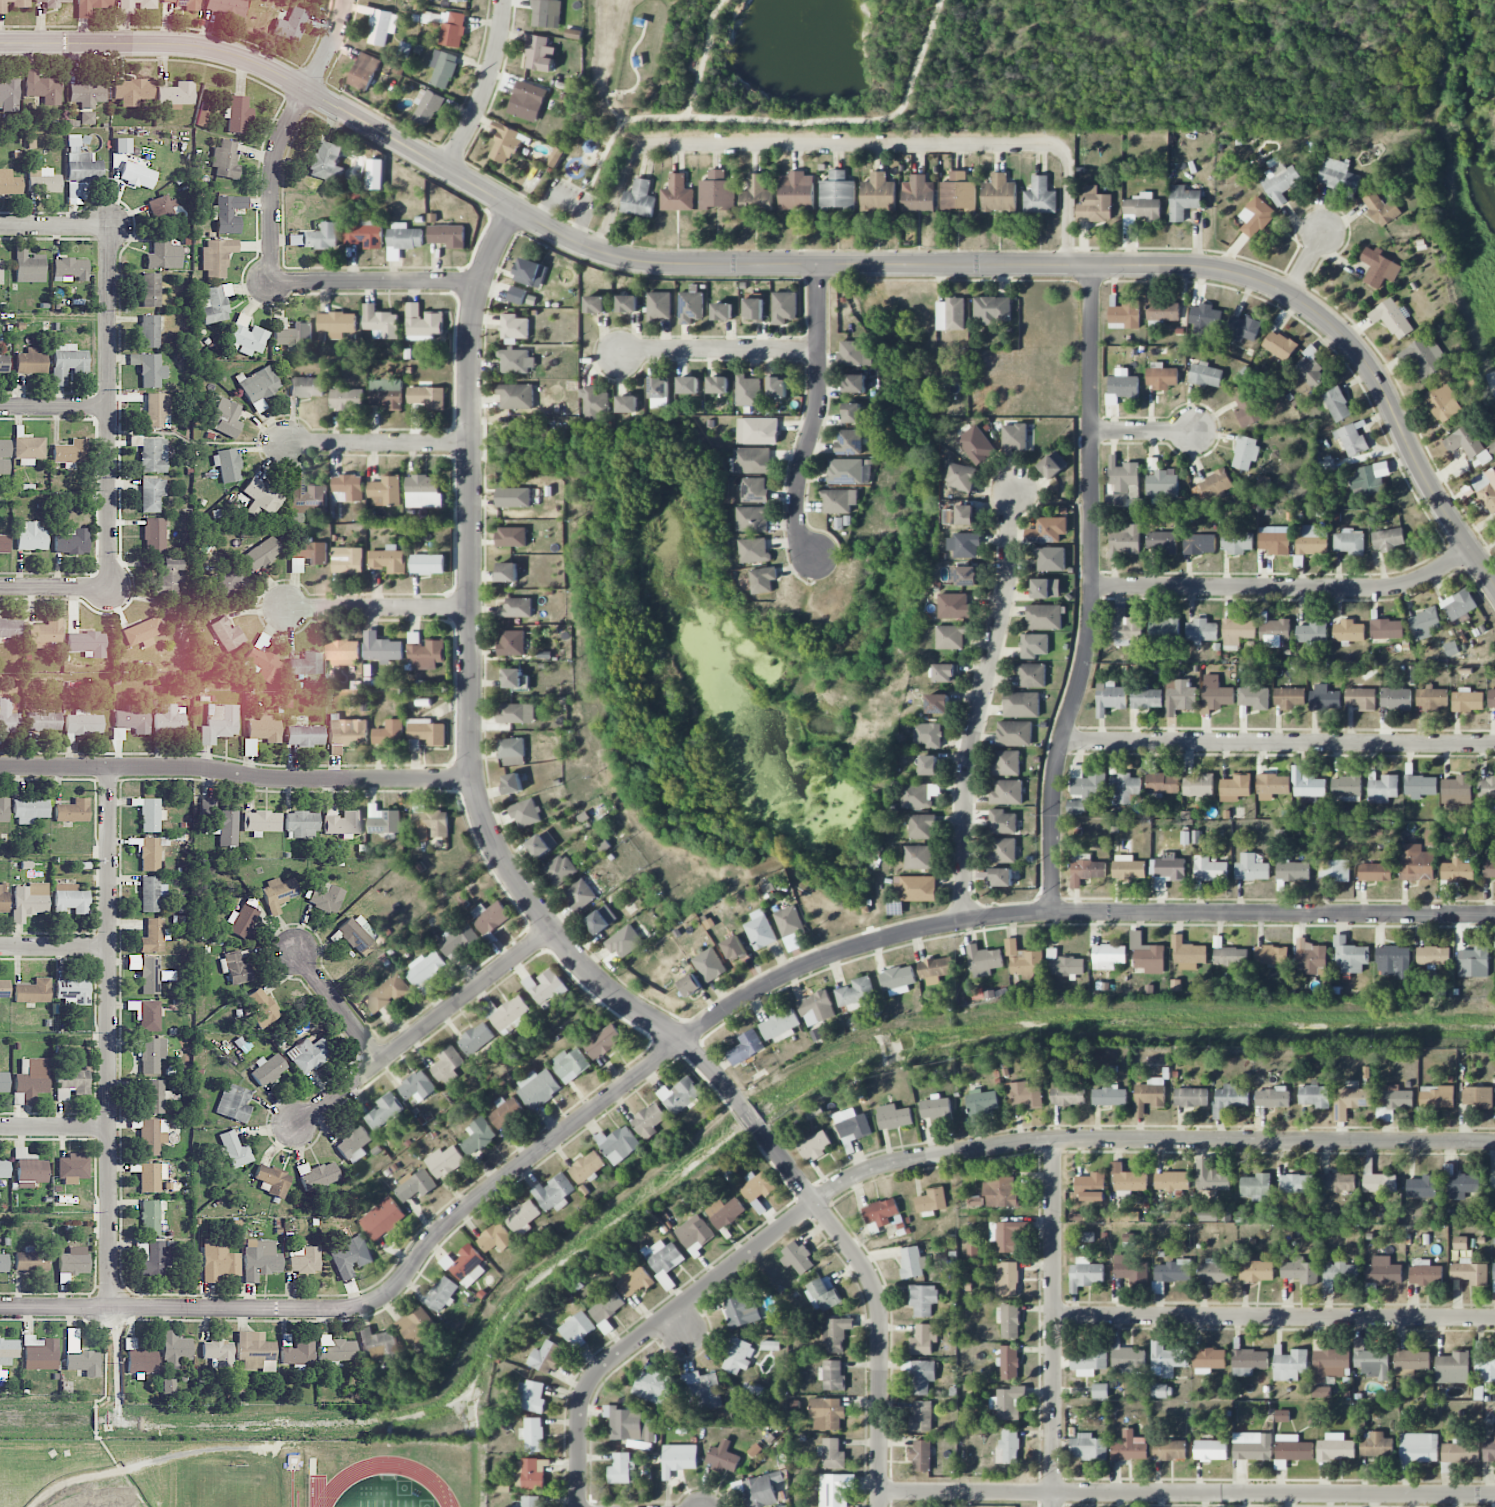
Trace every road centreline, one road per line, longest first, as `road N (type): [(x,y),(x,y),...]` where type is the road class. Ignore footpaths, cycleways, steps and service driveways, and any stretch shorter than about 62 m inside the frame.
road 1 (tertiary): [(1494,585),(1424,477),(1362,358),(1309,307),(1264,283),(1183,265),(631,260),(552,231),(257,62),(175,43),(0,43)]
road 2 (residential): [(1494,916),(1050,913),(882,940),(783,976),(680,1042),(466,1208),(374,1304),(113,1309)]
road 3 (residential): [(516,211),(477,295),(470,349),(474,788),(494,844),(560,940),(596,980),(723,1083),(867,1270),(880,1301),(880,1506)]
road 4 (residential): [(1494,1141),(1072,1138),(861,1171),(594,1374),(578,1413),(578,1506)]
road 5 (residential): [(1089,264),(1090,629),(1053,778),(1050,913)]
road 6 (residential): [(1494,1495),(880,1490)]
road 7 (residential): [(110,769),(113,1309)]
road 8 (residential): [(473,780),(0,768)]
road 9 (residential): [(1494,1319),(1053,1317)]
road 10 (residential): [(965,922),(967,764),(1005,599),(1012,489)]
road 11 (residential): [(1494,745),(1061,743)]
road 12 (residential): [(1471,546),(1430,574),(1387,588),(1090,587)]
road 13 (residential): [(1053,1139),(1054,1506)]
road 14 (residential): [(111,226),(111,589)]
road 15 (residential): [(552,929),(297,1125)]
road 16 (residential): [(820,265),(819,399),(796,508),(800,542),(814,560)]
road 17 (residential): [(345,0),(277,159),(272,283)]
road 18 (residential): [(482,283),(272,283)]
road 19 (residential): [(819,348),(617,349)]
road 20 (residential): [(470,609),(286,609)]
road 21 (residential): [(470,444),(289,445)]
road 22 (residential): [(503,0),(485,86),(445,169)]
road 23 (residential): [(297,952),(380,1061)]

